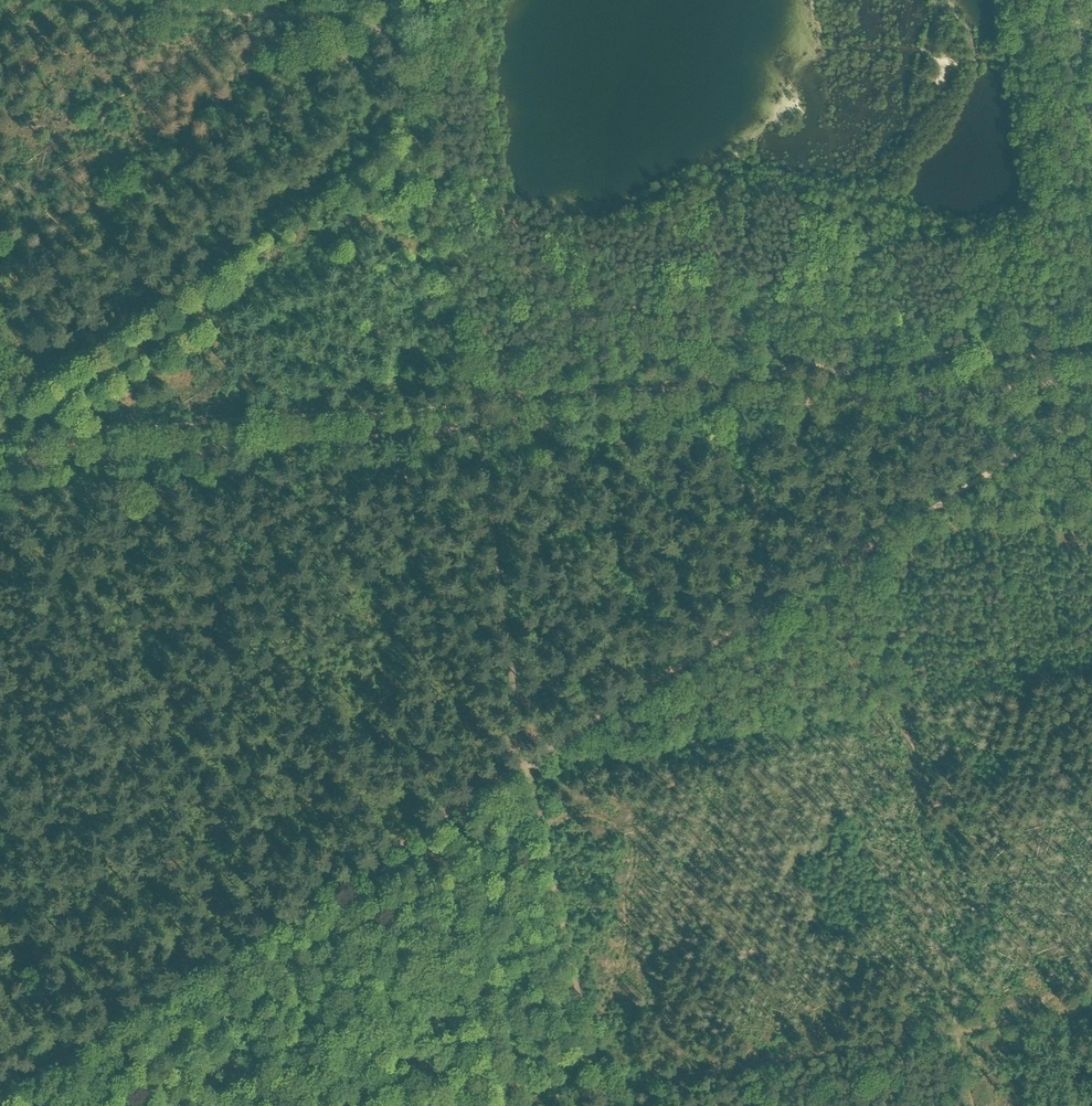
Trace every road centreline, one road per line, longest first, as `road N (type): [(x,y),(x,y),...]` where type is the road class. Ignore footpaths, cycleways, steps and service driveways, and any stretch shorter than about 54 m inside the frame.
road 1 (track): [(381,21),(418,137),(455,309),(509,737),(514,755),(530,764),(601,1089),(1091,1007)]
road 2 (track): [(1091,411),(0,1100)]
road 3 (track): [(0,466),(1091,381)]
road 4 (track): [(882,539),(965,1105)]
road 5 (track): [(377,0),(381,21),(134,0)]
road 6 (track): [(457,1105),(601,1089),(605,1105)]

